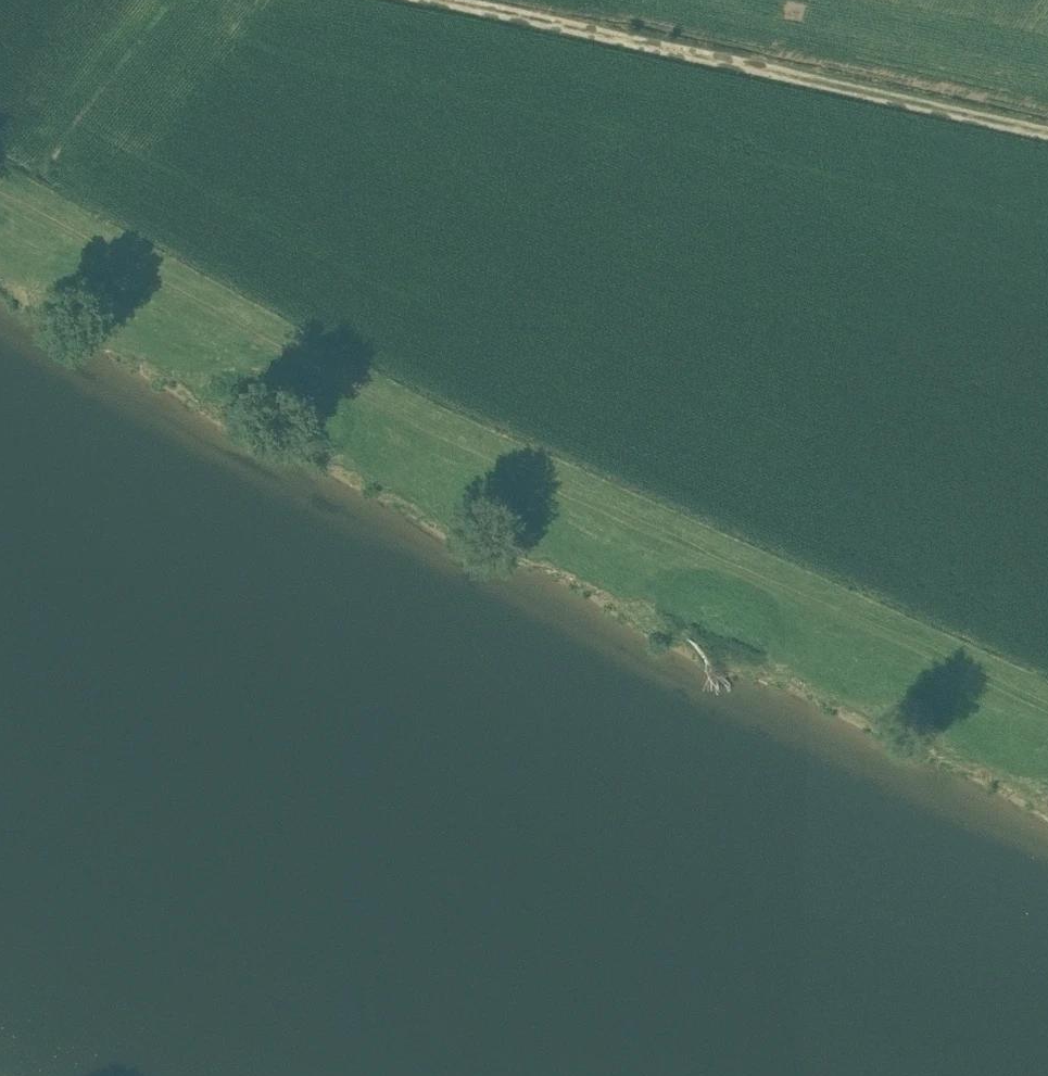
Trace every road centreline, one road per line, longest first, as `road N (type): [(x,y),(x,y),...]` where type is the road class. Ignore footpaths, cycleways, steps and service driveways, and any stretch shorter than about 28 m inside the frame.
road 1 (track): [(448,0),(1047,135)]

